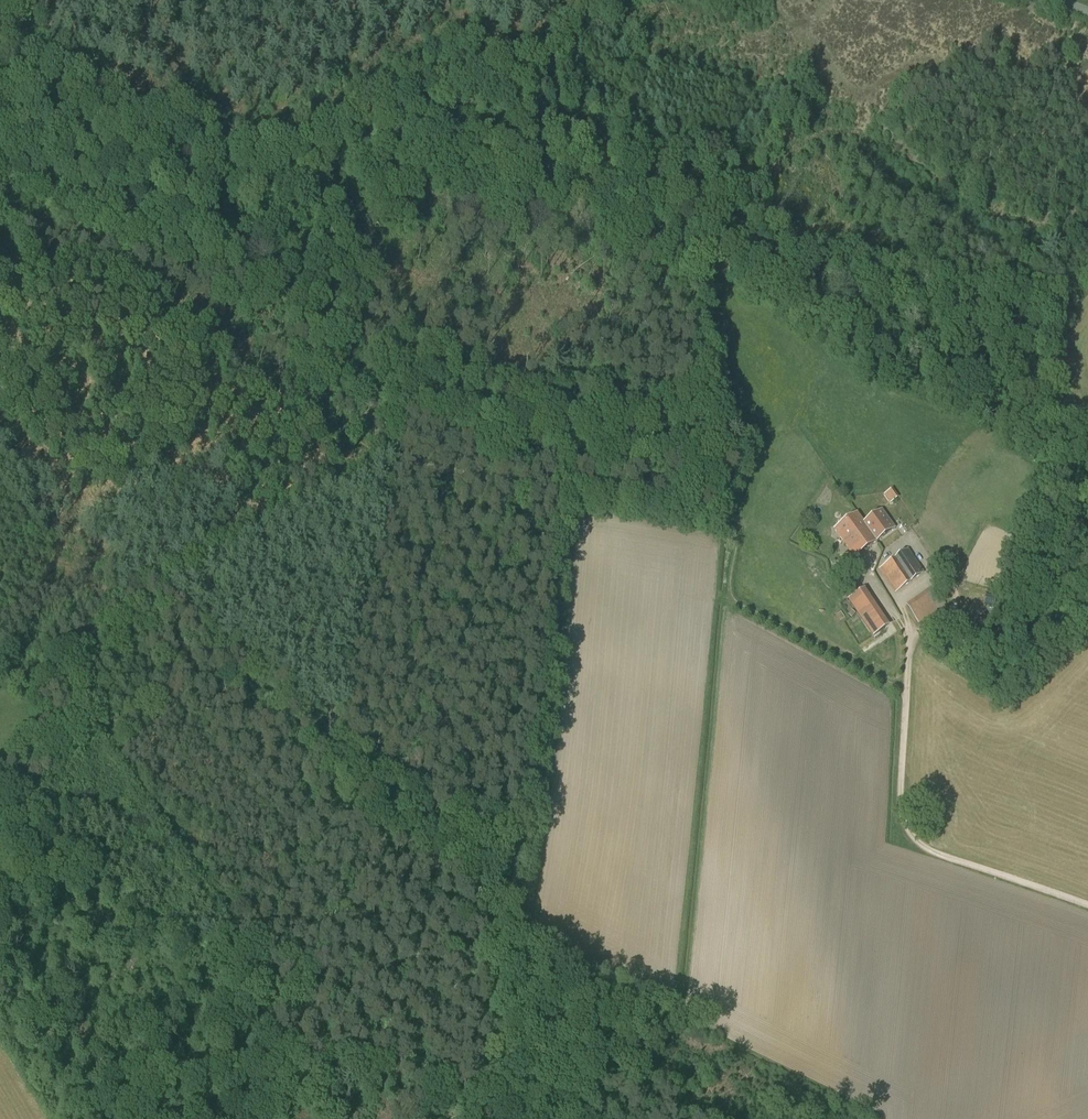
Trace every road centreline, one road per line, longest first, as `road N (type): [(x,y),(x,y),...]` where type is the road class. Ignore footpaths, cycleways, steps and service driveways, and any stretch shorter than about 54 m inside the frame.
road 1 (track): [(1087,905),(916,840),(899,808),(902,688)]

